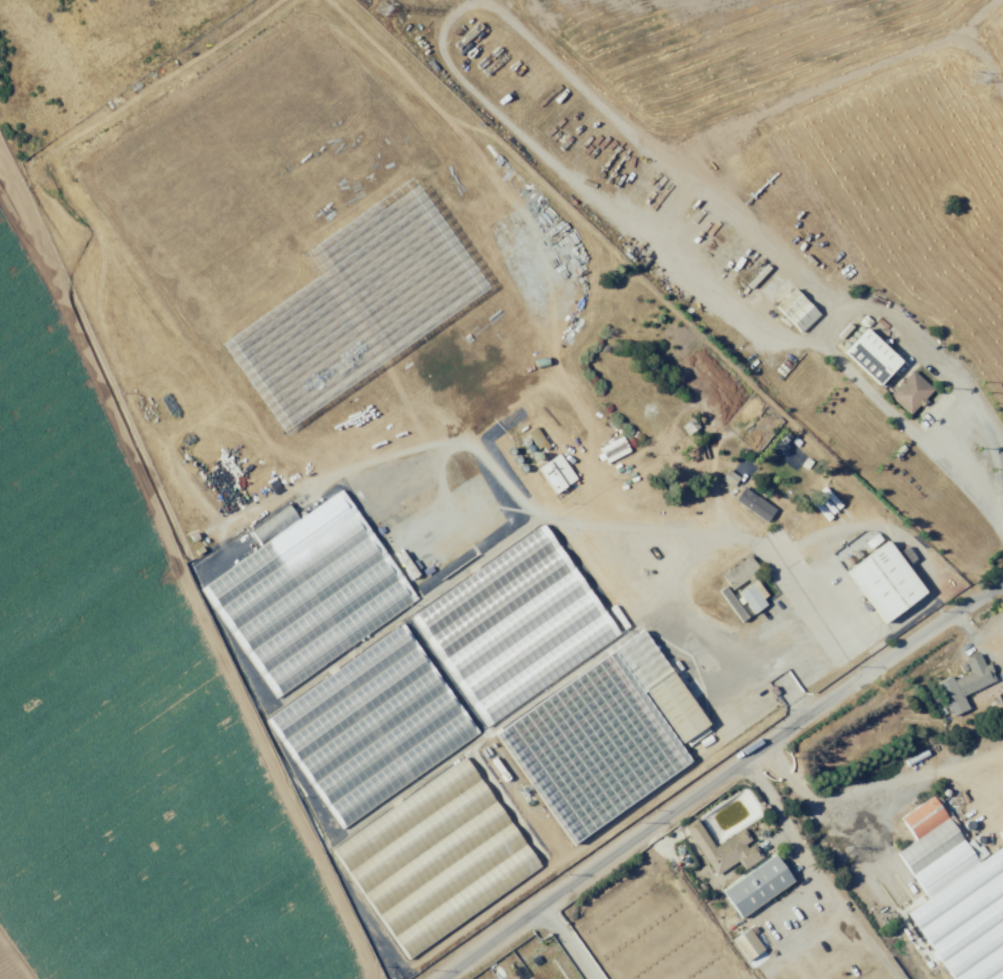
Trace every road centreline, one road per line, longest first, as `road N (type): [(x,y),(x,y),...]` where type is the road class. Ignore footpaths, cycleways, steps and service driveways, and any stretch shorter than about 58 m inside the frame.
road 1 (residential): [(376,978),(78,353)]
road 2 (tertiary): [(440,978),(1002,585)]
road 3 (track): [(987,595),(508,125)]

